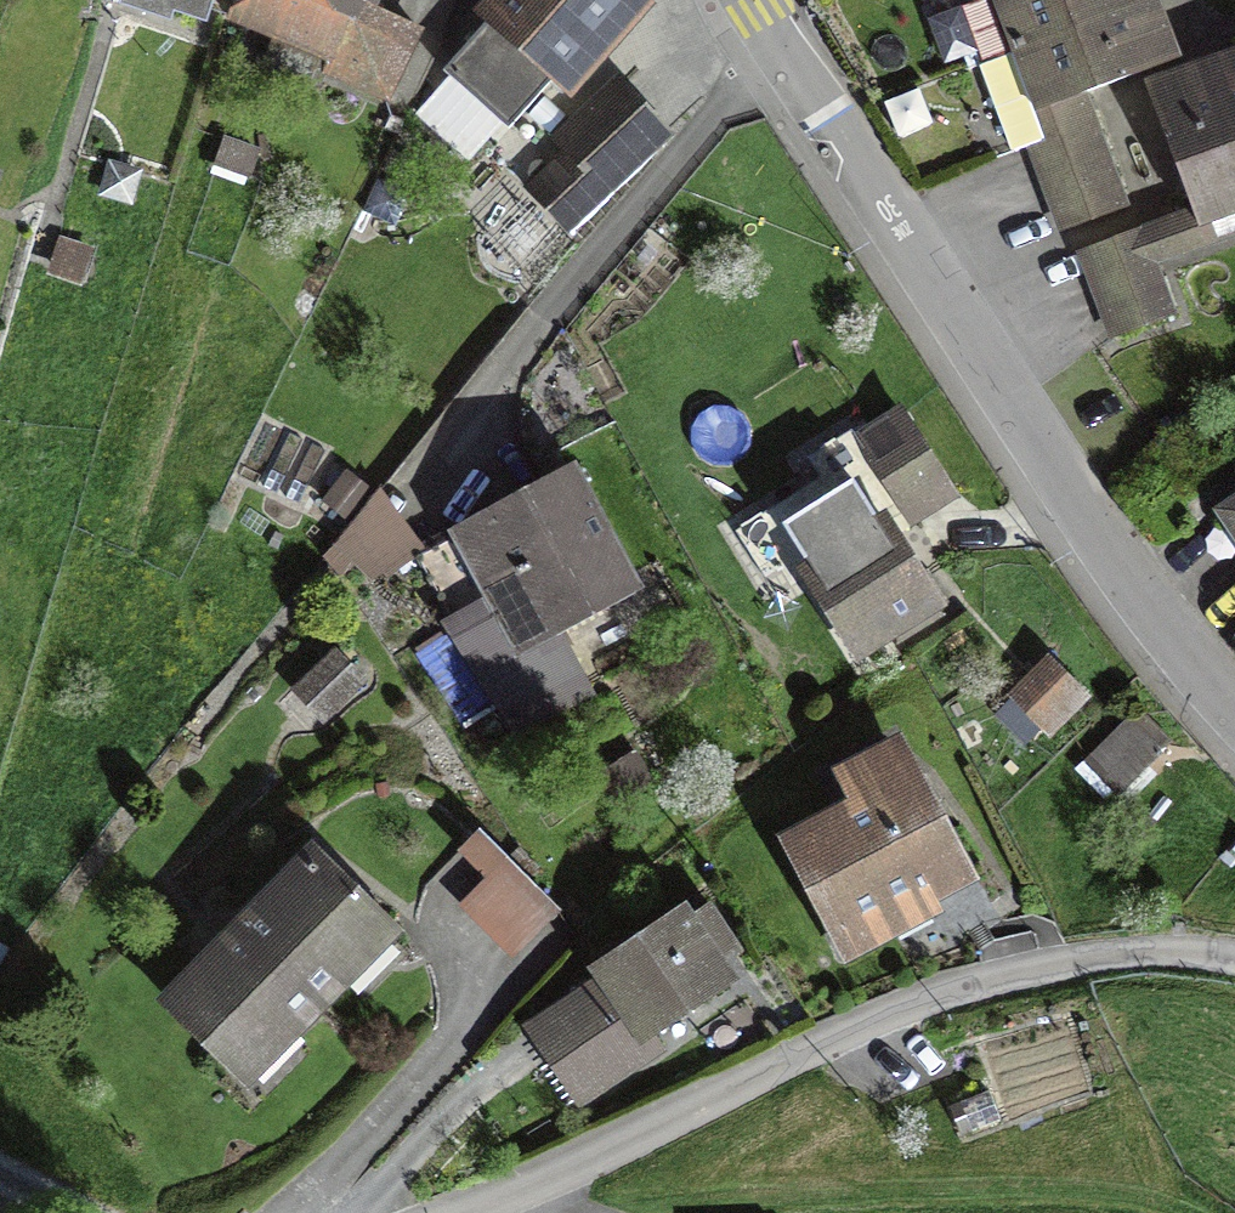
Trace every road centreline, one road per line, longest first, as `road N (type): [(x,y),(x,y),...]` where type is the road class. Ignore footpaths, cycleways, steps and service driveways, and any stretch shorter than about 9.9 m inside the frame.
road 1 (residential): [(756,0),(788,67),(1100,539),(1234,713)]
road 2 (residential): [(1234,977),(1150,961),(928,1007),(534,1193),(471,1212)]

